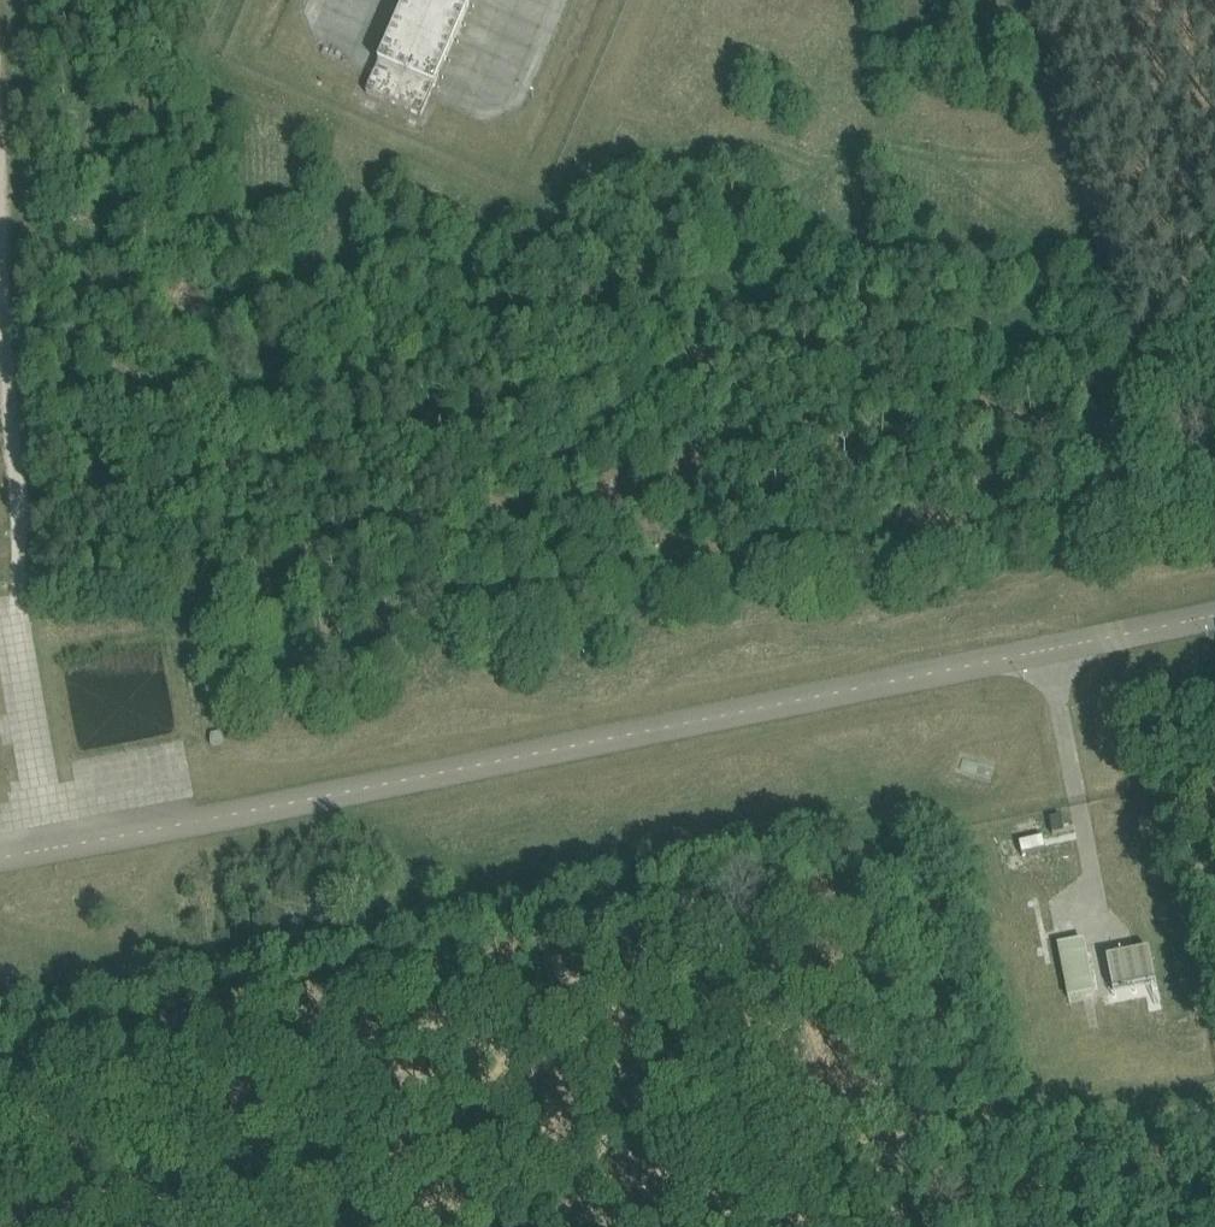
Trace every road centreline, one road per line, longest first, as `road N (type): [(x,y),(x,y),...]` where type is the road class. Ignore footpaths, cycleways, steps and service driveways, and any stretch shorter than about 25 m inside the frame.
road 1 (unclassified): [(50,846),(1214,618)]
road 2 (unclassified): [(0,169),(26,584),(17,654),(50,846)]

